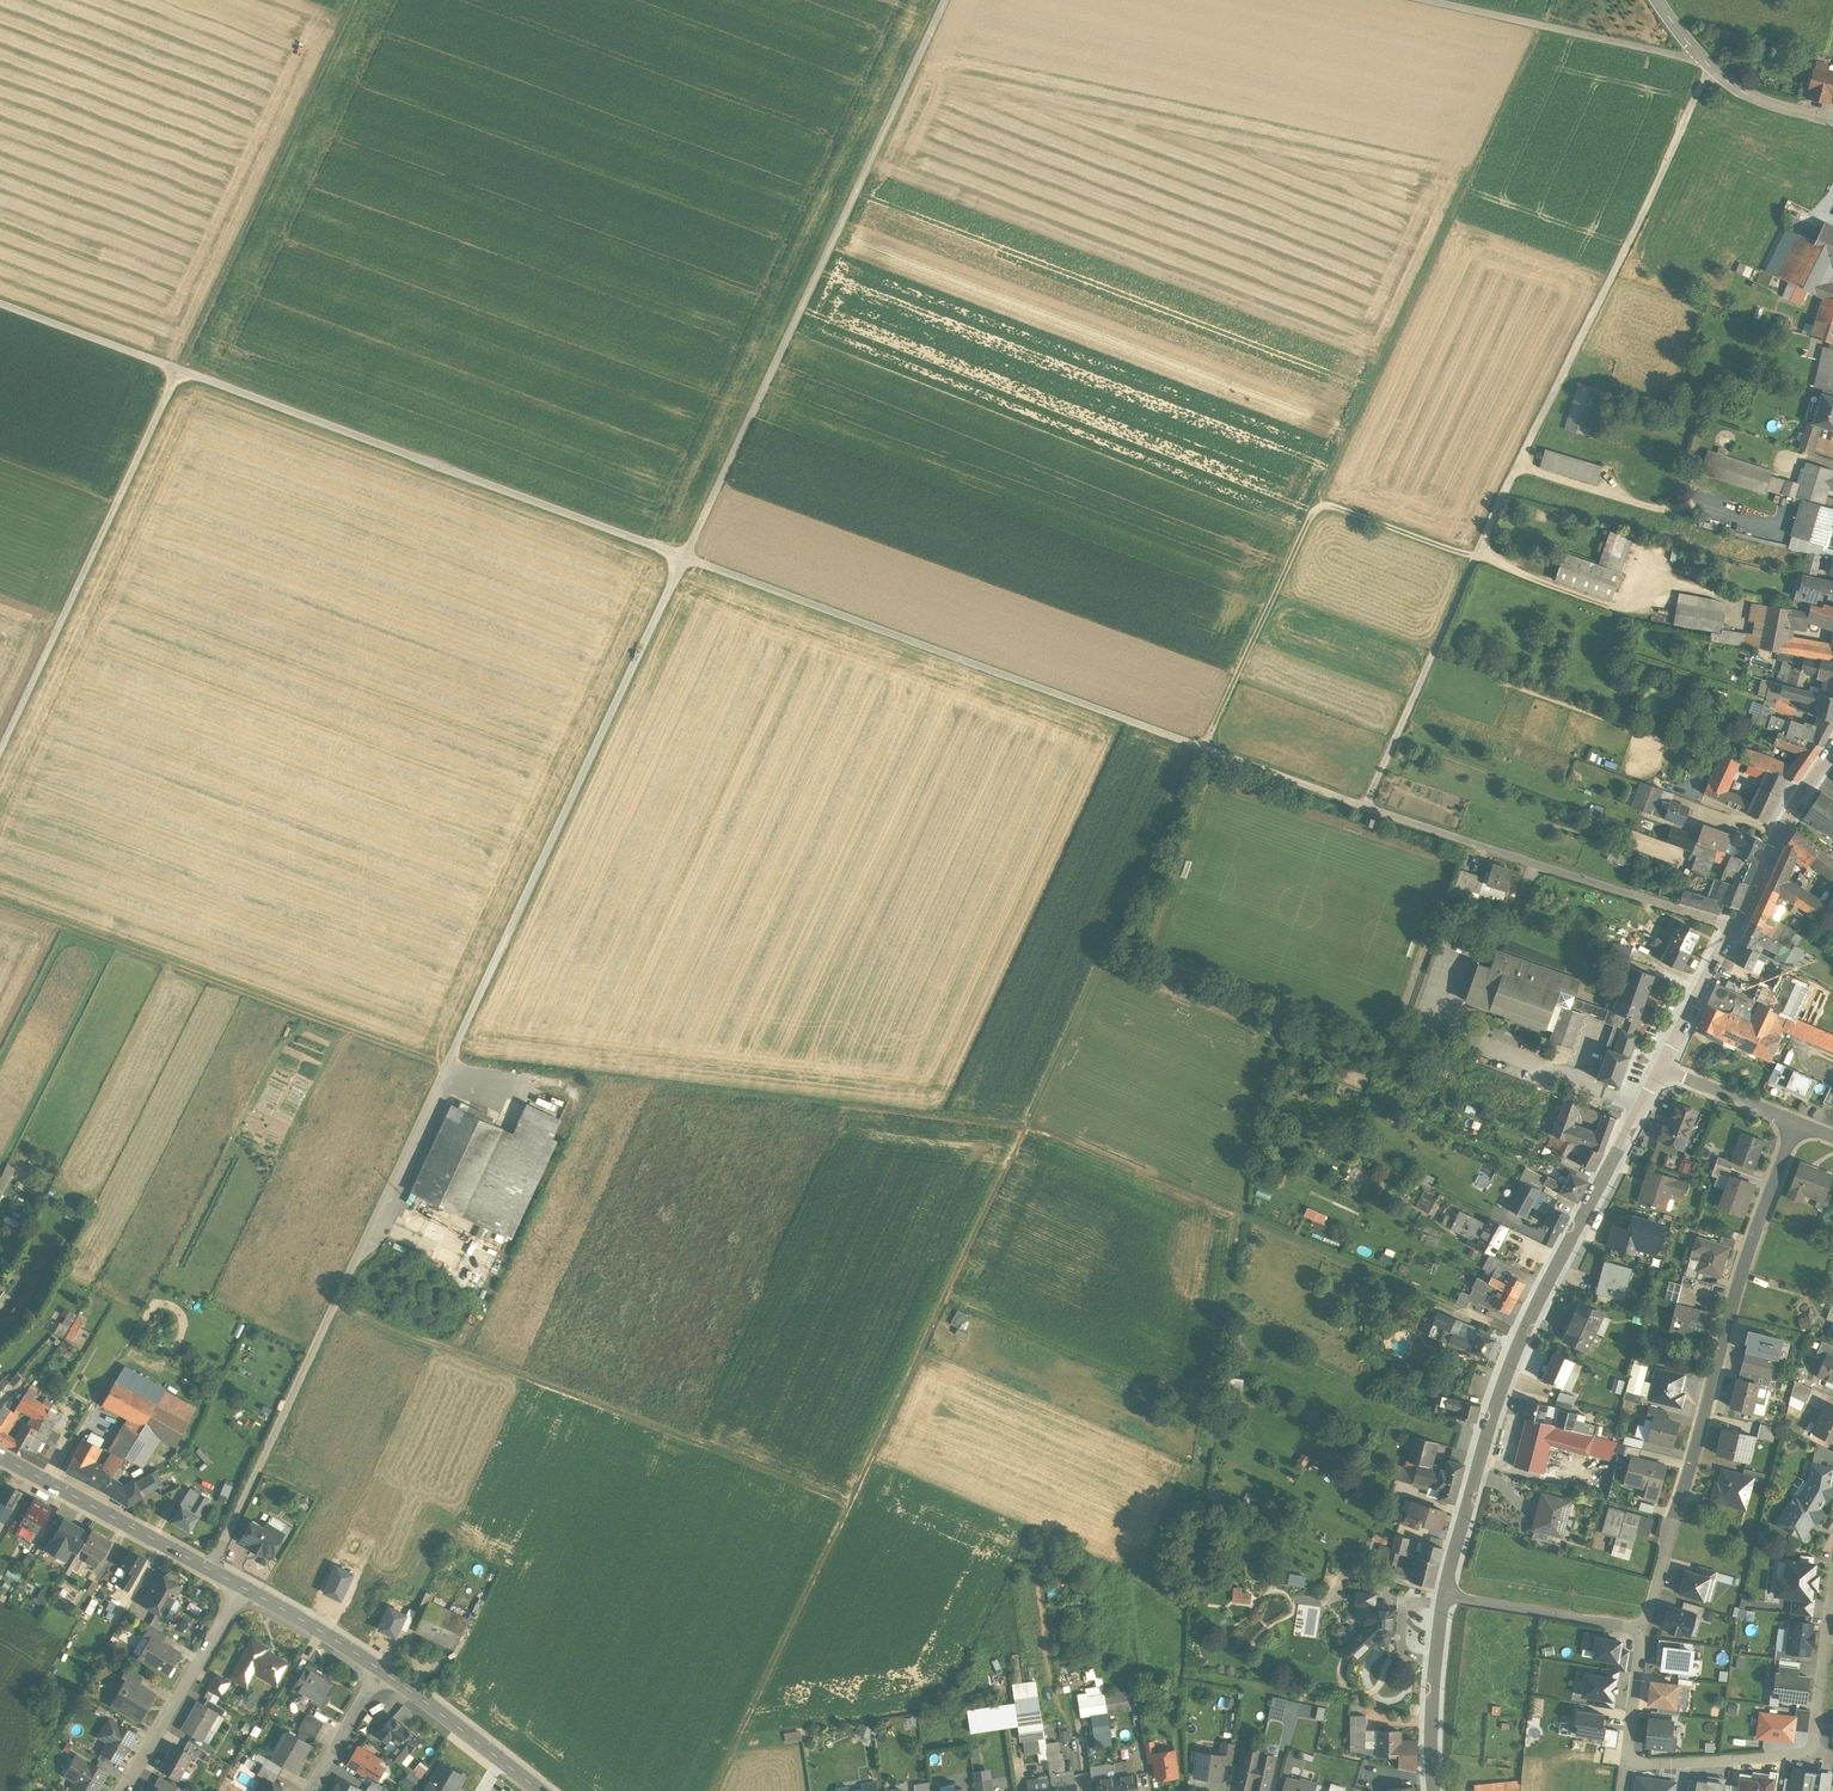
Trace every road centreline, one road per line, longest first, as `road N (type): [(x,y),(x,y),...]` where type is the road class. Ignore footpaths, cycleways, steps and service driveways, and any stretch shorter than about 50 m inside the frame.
road 1 (track): [(0,305),(1202,748)]
road 2 (track): [(446,1069),(946,0)]
road 3 (track): [(713,1790),(1202,748)]
road 4 (track): [(1522,1337),(1026,1125),(446,1069)]
road 5 (track): [(1362,809),(1711,69)]
road 6 (track): [(1193,1574),(1266,1034),(1104,956)]
road 7 (residential): [(1659,1065),(1522,1337),(1444,1595)]
road 8 (track): [(1553,0),(1317,504)]
road 9 (track): [(849,1501),(334,1306)]
road 10 (track): [(446,1069),(0,903)]
road 11 (residential): [(1832,1602),(1813,1738),(1799,1755),(1625,1766),(1644,1628)]
road 12 (track): [(1475,558),(1317,504),(1202,748)]
road 13 (track): [(179,371),(0,751)]
road 14 (track): [(179,371),(363,0)]
road 15 (residential): [(1799,1121),(1732,1309),(1675,1515)]
road 16 (residential): [(1832,757),(1785,825),(1659,1065)]
road 17 (track): [(1422,0),(1682,58),(1696,53)]
road 18 (tertiary): [(240,1587),(0,1458)]
road 19 (residential): [(240,1587),(124,1790)]
road 20 (track): [(1382,766),(1599,841)]
road 21 (track): [(1519,466),(1647,507),(1703,506),(1738,520)]
road 22 (residential): [(1832,121),(1750,96),(1711,69),(1659,0)]
road 23 (residential): [(1444,1595),(1644,1628)]
road 24 (residential): [(1444,1595),(1430,1733),(1435,1790)]
road 25 (track): [(1475,558),(1642,616)]
road 26 (tertiary): [(379,1668),(240,1587)]
road 27 (tertiary): [(500,1760),(379,1668)]
road 28 (residential): [(1799,1121),(1659,1065)]
road 29 (residential): [(379,1668),(309,1790)]

